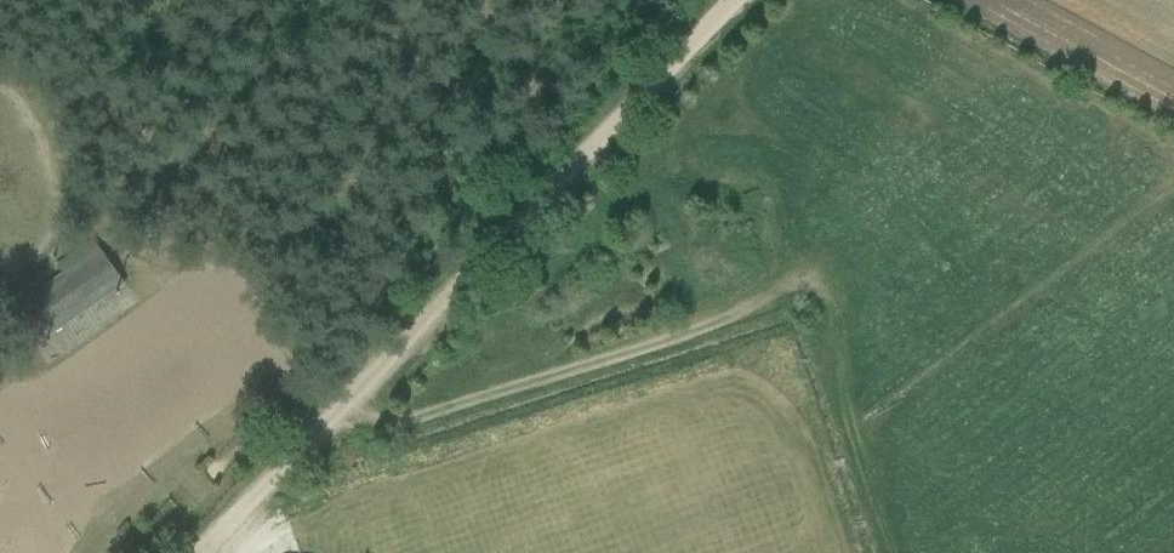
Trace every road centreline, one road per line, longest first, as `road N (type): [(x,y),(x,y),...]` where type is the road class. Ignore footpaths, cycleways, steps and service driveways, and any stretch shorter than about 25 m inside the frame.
road 1 (track): [(196,552),(729,0)]

